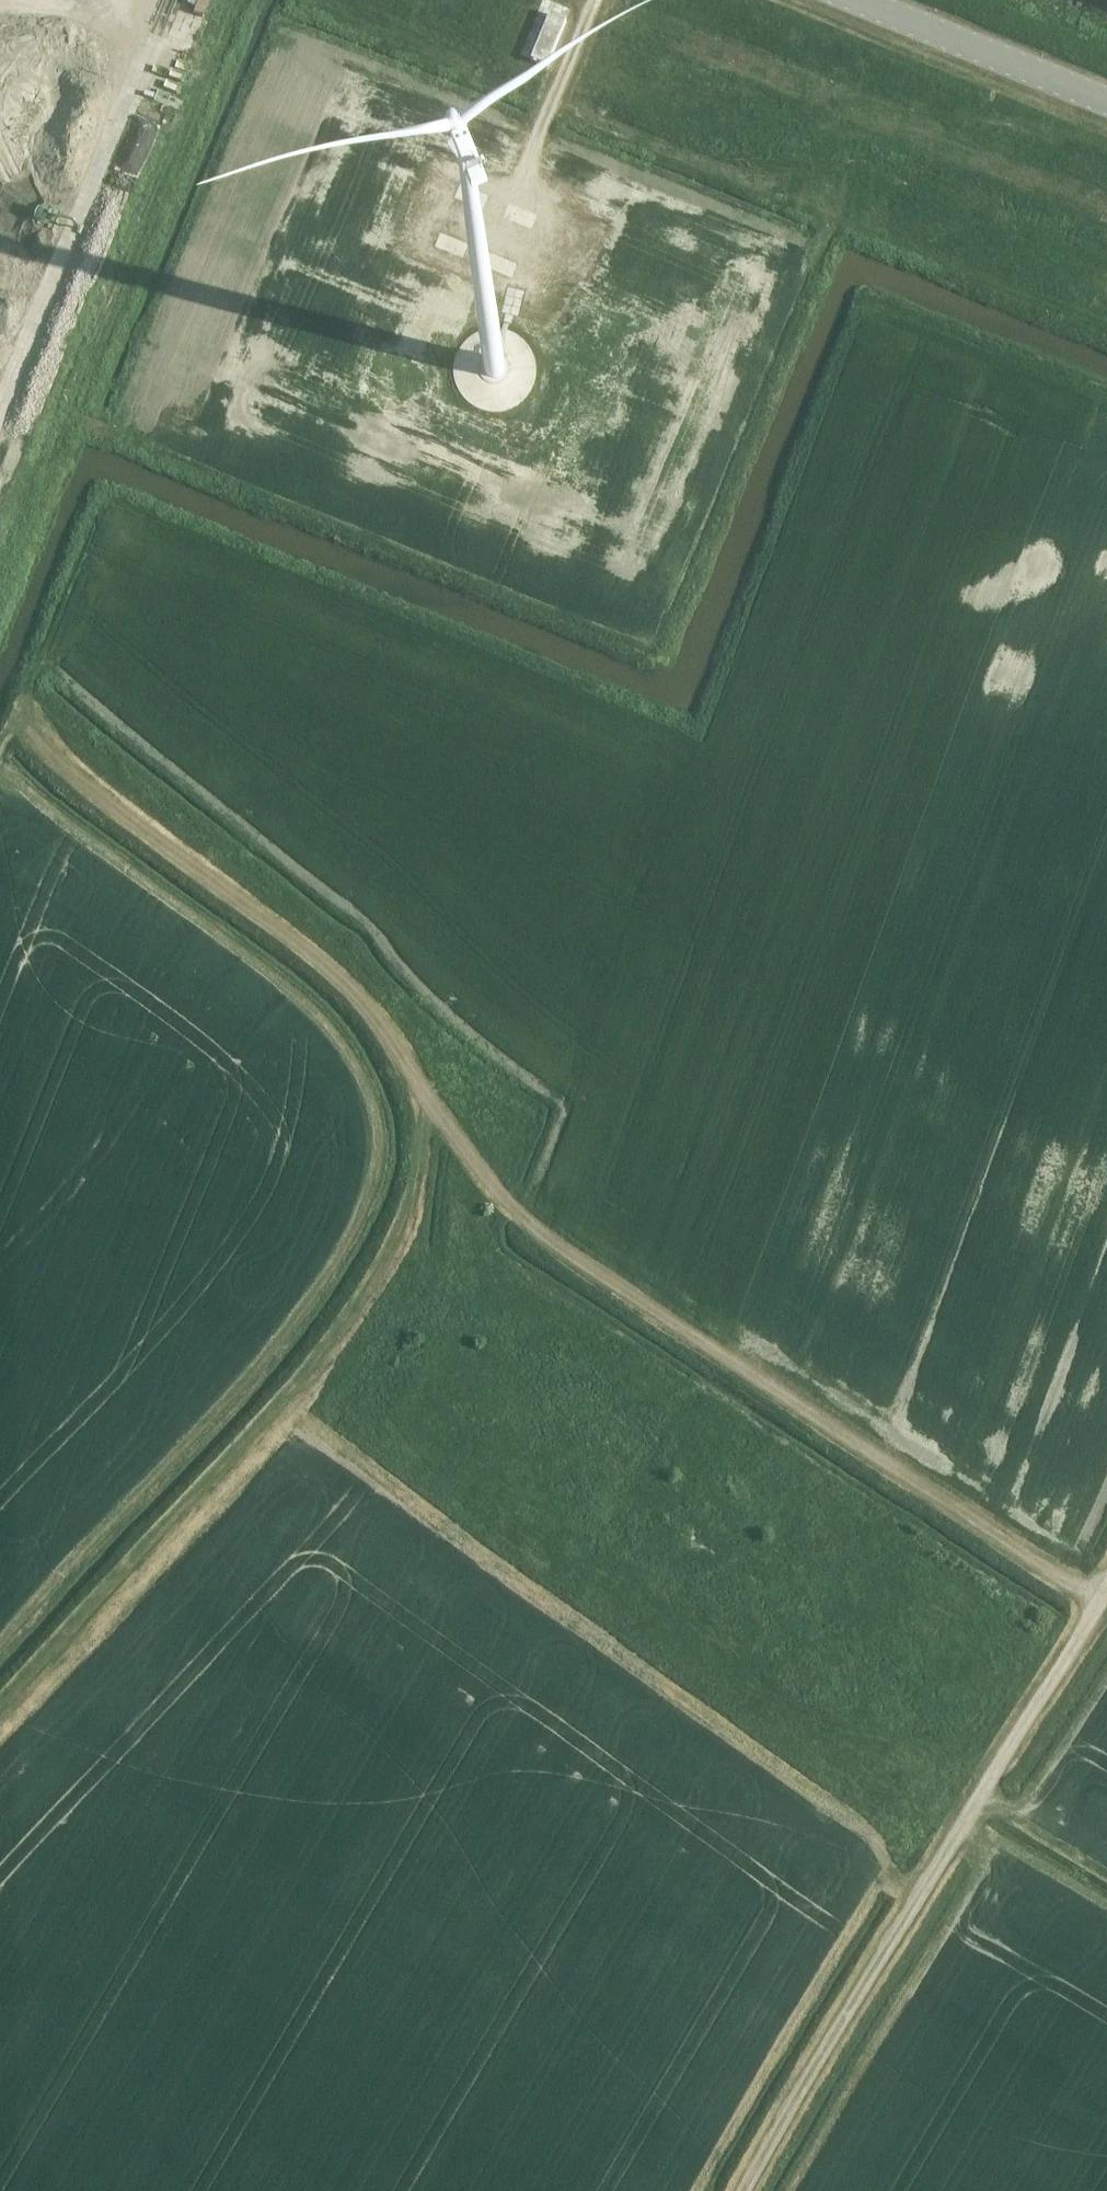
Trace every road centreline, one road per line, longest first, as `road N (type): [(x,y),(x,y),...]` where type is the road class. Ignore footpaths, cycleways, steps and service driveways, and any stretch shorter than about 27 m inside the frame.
road 1 (track): [(746,2190),(1106,1582)]
road 2 (unclassified): [(1106,99),(862,0)]

